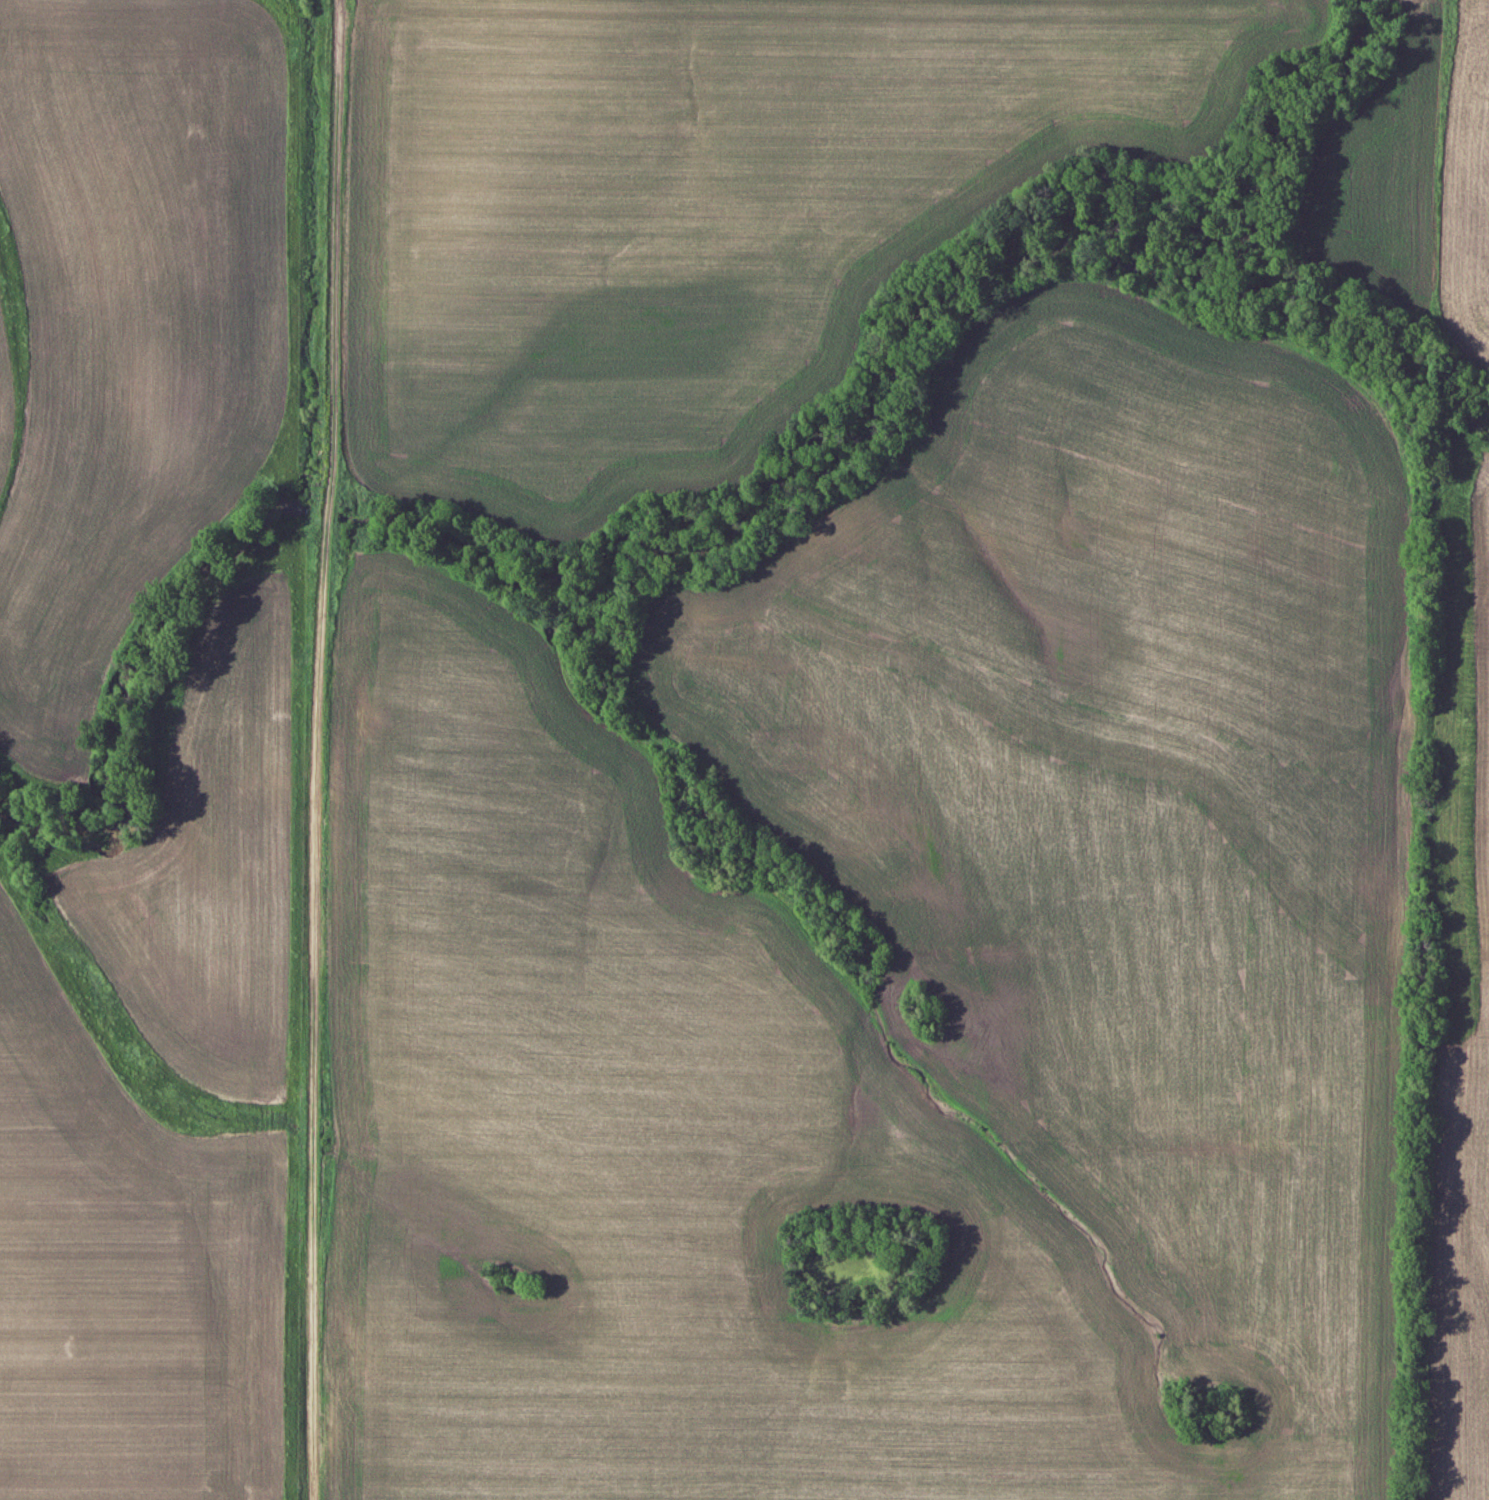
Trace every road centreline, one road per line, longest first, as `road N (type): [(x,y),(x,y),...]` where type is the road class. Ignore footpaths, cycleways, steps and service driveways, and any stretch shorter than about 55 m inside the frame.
road 1 (residential): [(305,1499),(337,0)]

